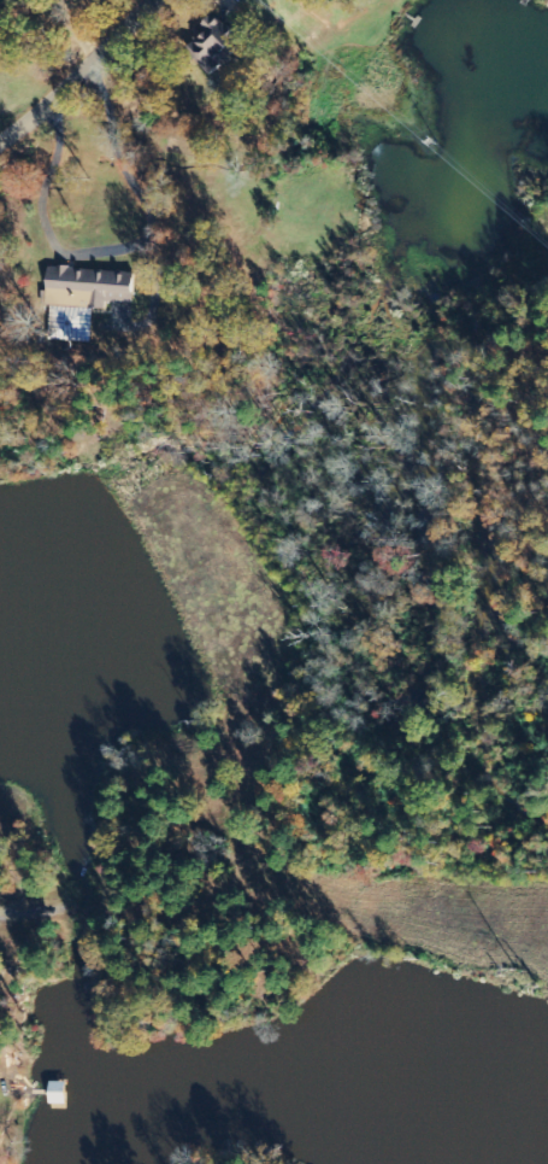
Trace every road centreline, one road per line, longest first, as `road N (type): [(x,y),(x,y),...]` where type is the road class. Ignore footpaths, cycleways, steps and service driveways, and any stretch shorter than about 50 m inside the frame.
road 1 (residential): [(0,144),(155,0)]

